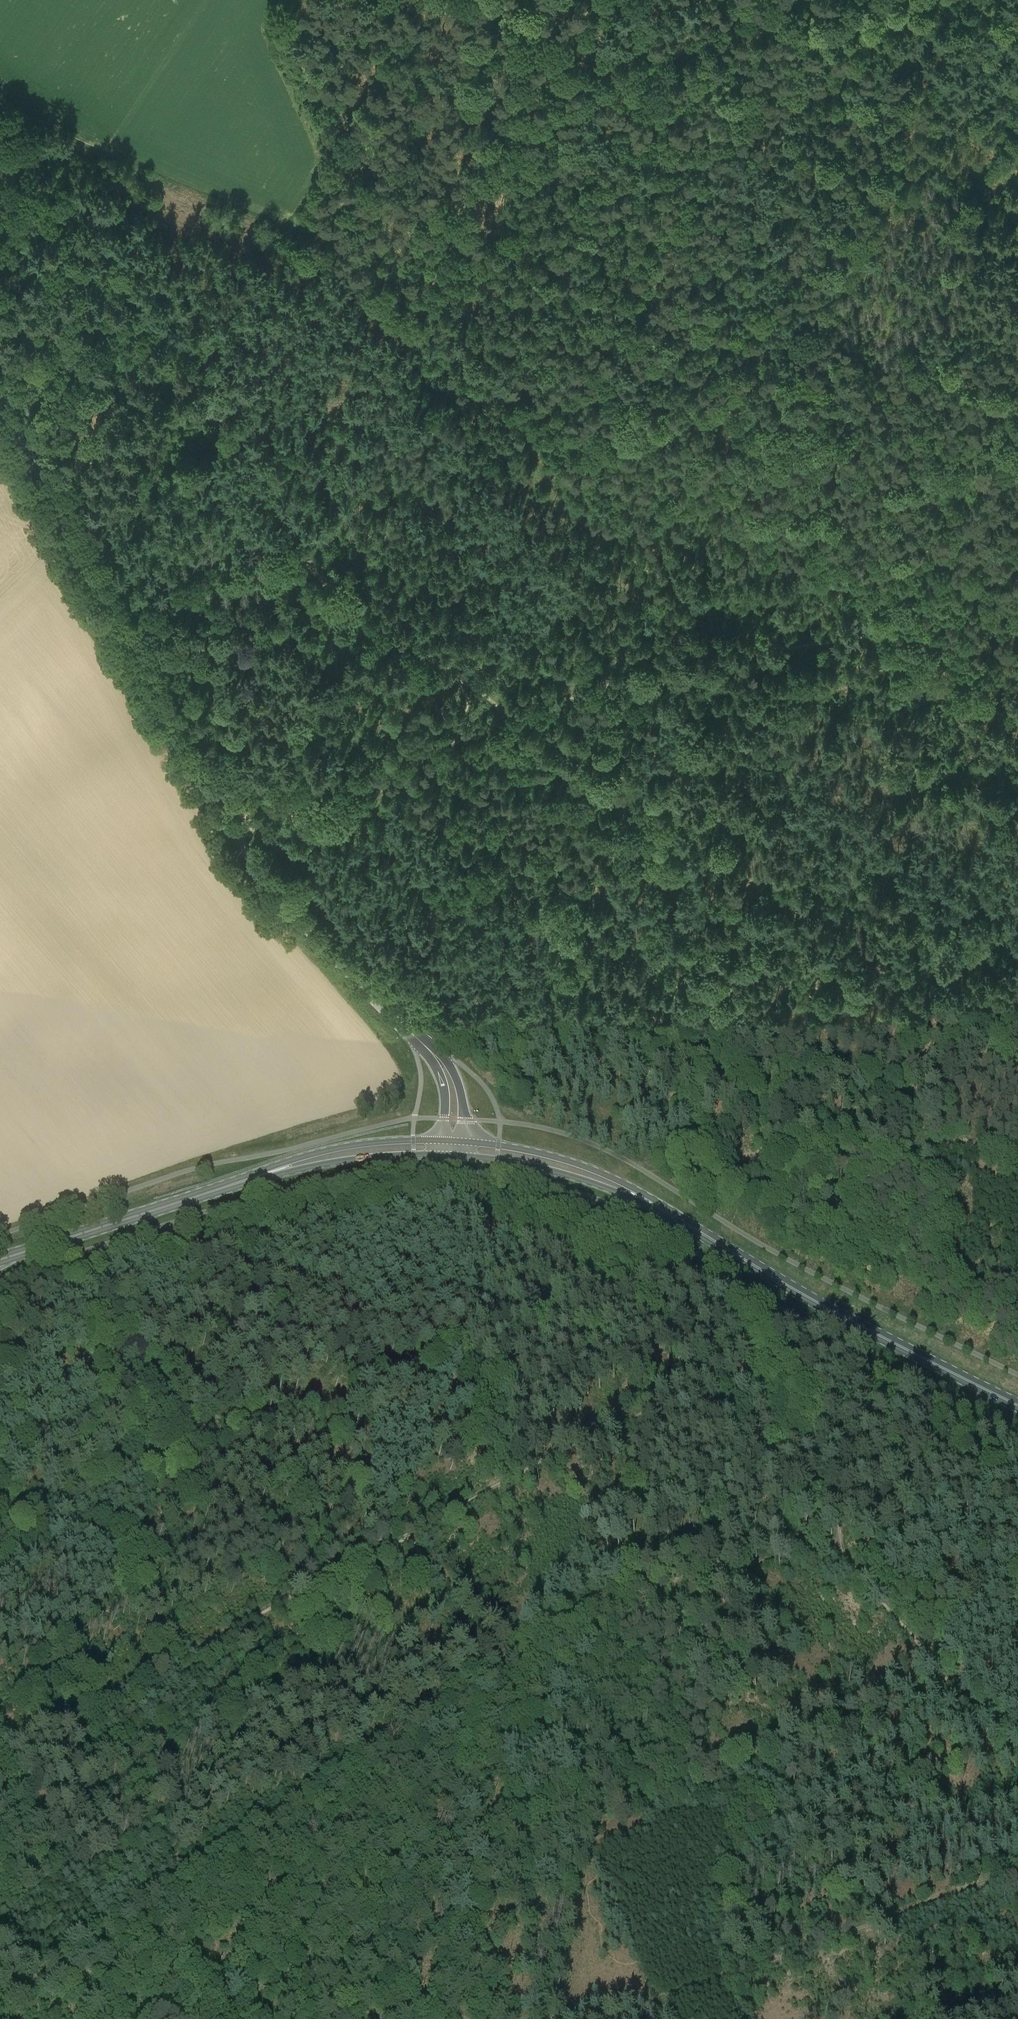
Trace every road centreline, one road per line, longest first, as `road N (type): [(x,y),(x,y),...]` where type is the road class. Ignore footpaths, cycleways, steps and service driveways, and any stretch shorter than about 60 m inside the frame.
road 1 (tertiary): [(453,1148),(454,1094),(435,1050),(343,967),(257,872),(0,402)]
road 2 (track): [(833,1537),(558,1610),(316,1787),(96,1933)]
road 3 (track): [(459,678),(470,676),(1017,1069)]
road 4 (primary): [(1017,1405),(814,1301),(610,1183),(529,1158),(453,1148)]
road 5 (track): [(398,2018),(227,1978),(185,1986),(121,1974),(109,1925),(0,1749)]
road 6 (track): [(0,115),(18,174),(90,222),(119,279),(200,326),(226,356),(302,520)]
road 7 (track): [(849,638),(646,671),(378,772)]
road 8 (track): [(489,373),(408,323),(601,0)]
road 9 (primary): [(0,1260),(327,1157),(453,1148)]
road 10 (track): [(0,1765),(404,1535)]
road 11 (track): [(807,585),(489,373)]
road 12 (track): [(1017,1160),(746,1226),(739,1257)]
road 13 (track): [(676,1397),(404,1535)]
road 14 (track): [(1017,1768),(857,1580),(833,1537)]
road 15 (track): [(784,0),(1017,175)]
road 16 (track): [(404,1535),(272,1398),(207,1426)]
road 17 (track): [(734,1272),(832,1511)]
road 18 (track): [(302,520),(303,552),(328,588),(459,678)]
road 19 (track): [(973,456),(895,615),(869,618),(849,638)]
road 20 (track): [(207,1426),(0,1522)]
road 21 (track): [(1017,1153),(978,1145),(845,1164),(801,1157)]
road 22 (track): [(272,1398),(130,1234)]
road 23 (track): [(801,1157),(719,1150),(618,1155)]
road 24 (track): [(506,1650),(408,1539)]
road 25 (track): [(345,785),(354,813),(280,834),(257,817)]

